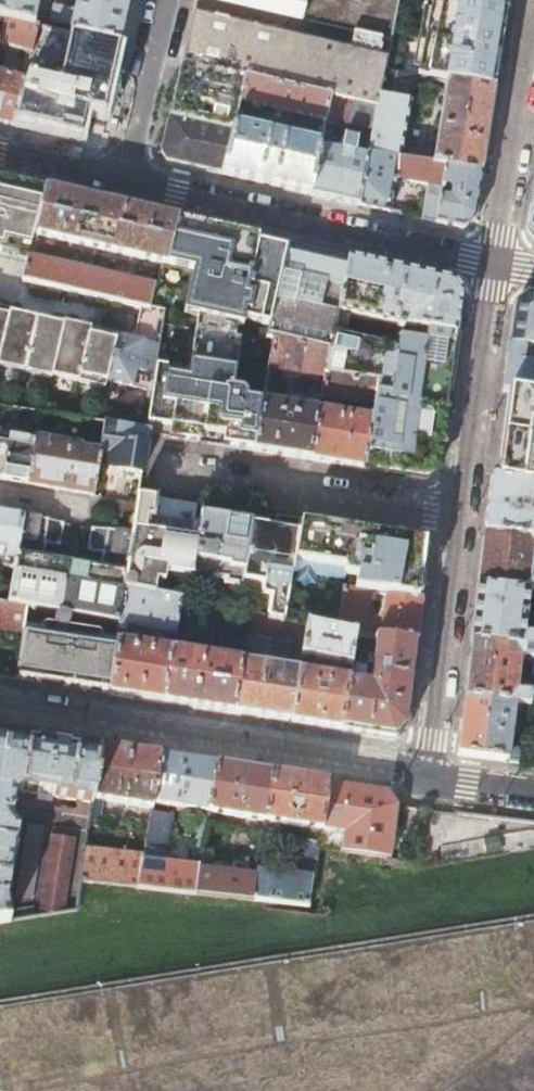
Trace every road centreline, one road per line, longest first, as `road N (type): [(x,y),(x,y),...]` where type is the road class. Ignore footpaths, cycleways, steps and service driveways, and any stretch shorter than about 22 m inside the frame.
road 1 (residential): [(0,701),(395,765),(428,780)]
road 2 (residential): [(494,260),(121,177)]
road 3 (residential): [(461,515),(164,470)]
road 4 (residential): [(428,780),(461,515)]
road 5 (residential): [(532,0),(494,260)]
road 6 (residential): [(461,515),(494,260)]
road 7 (residential): [(121,177),(161,0)]
road 8 (residential): [(121,177),(0,149)]

